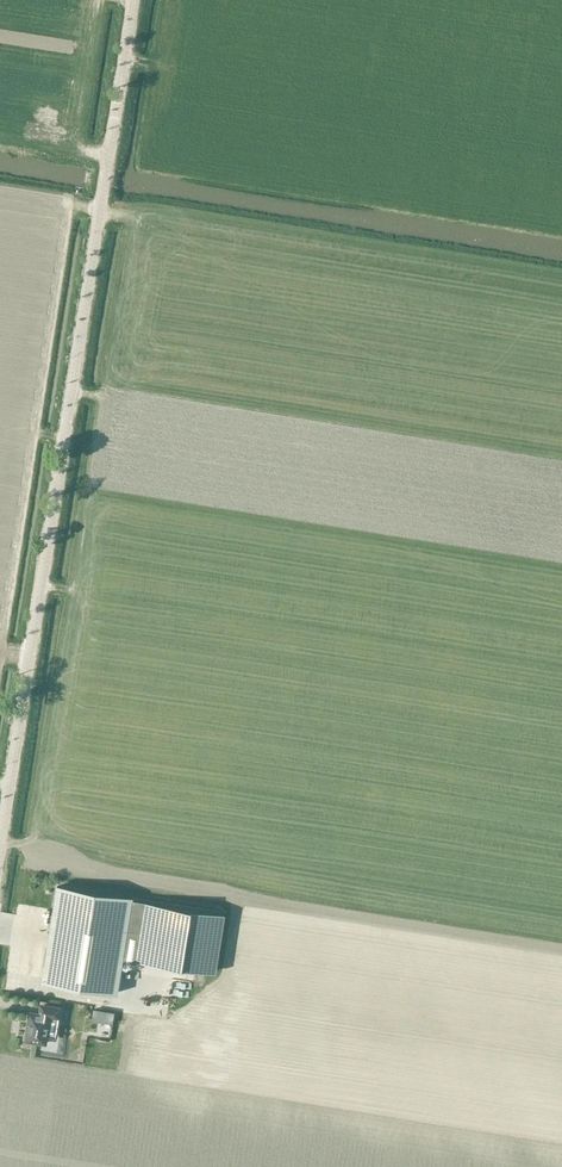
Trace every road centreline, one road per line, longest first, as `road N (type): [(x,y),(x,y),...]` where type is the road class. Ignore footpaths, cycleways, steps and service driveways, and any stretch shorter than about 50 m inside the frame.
road 1 (unclassified): [(0,847),(133,0)]

